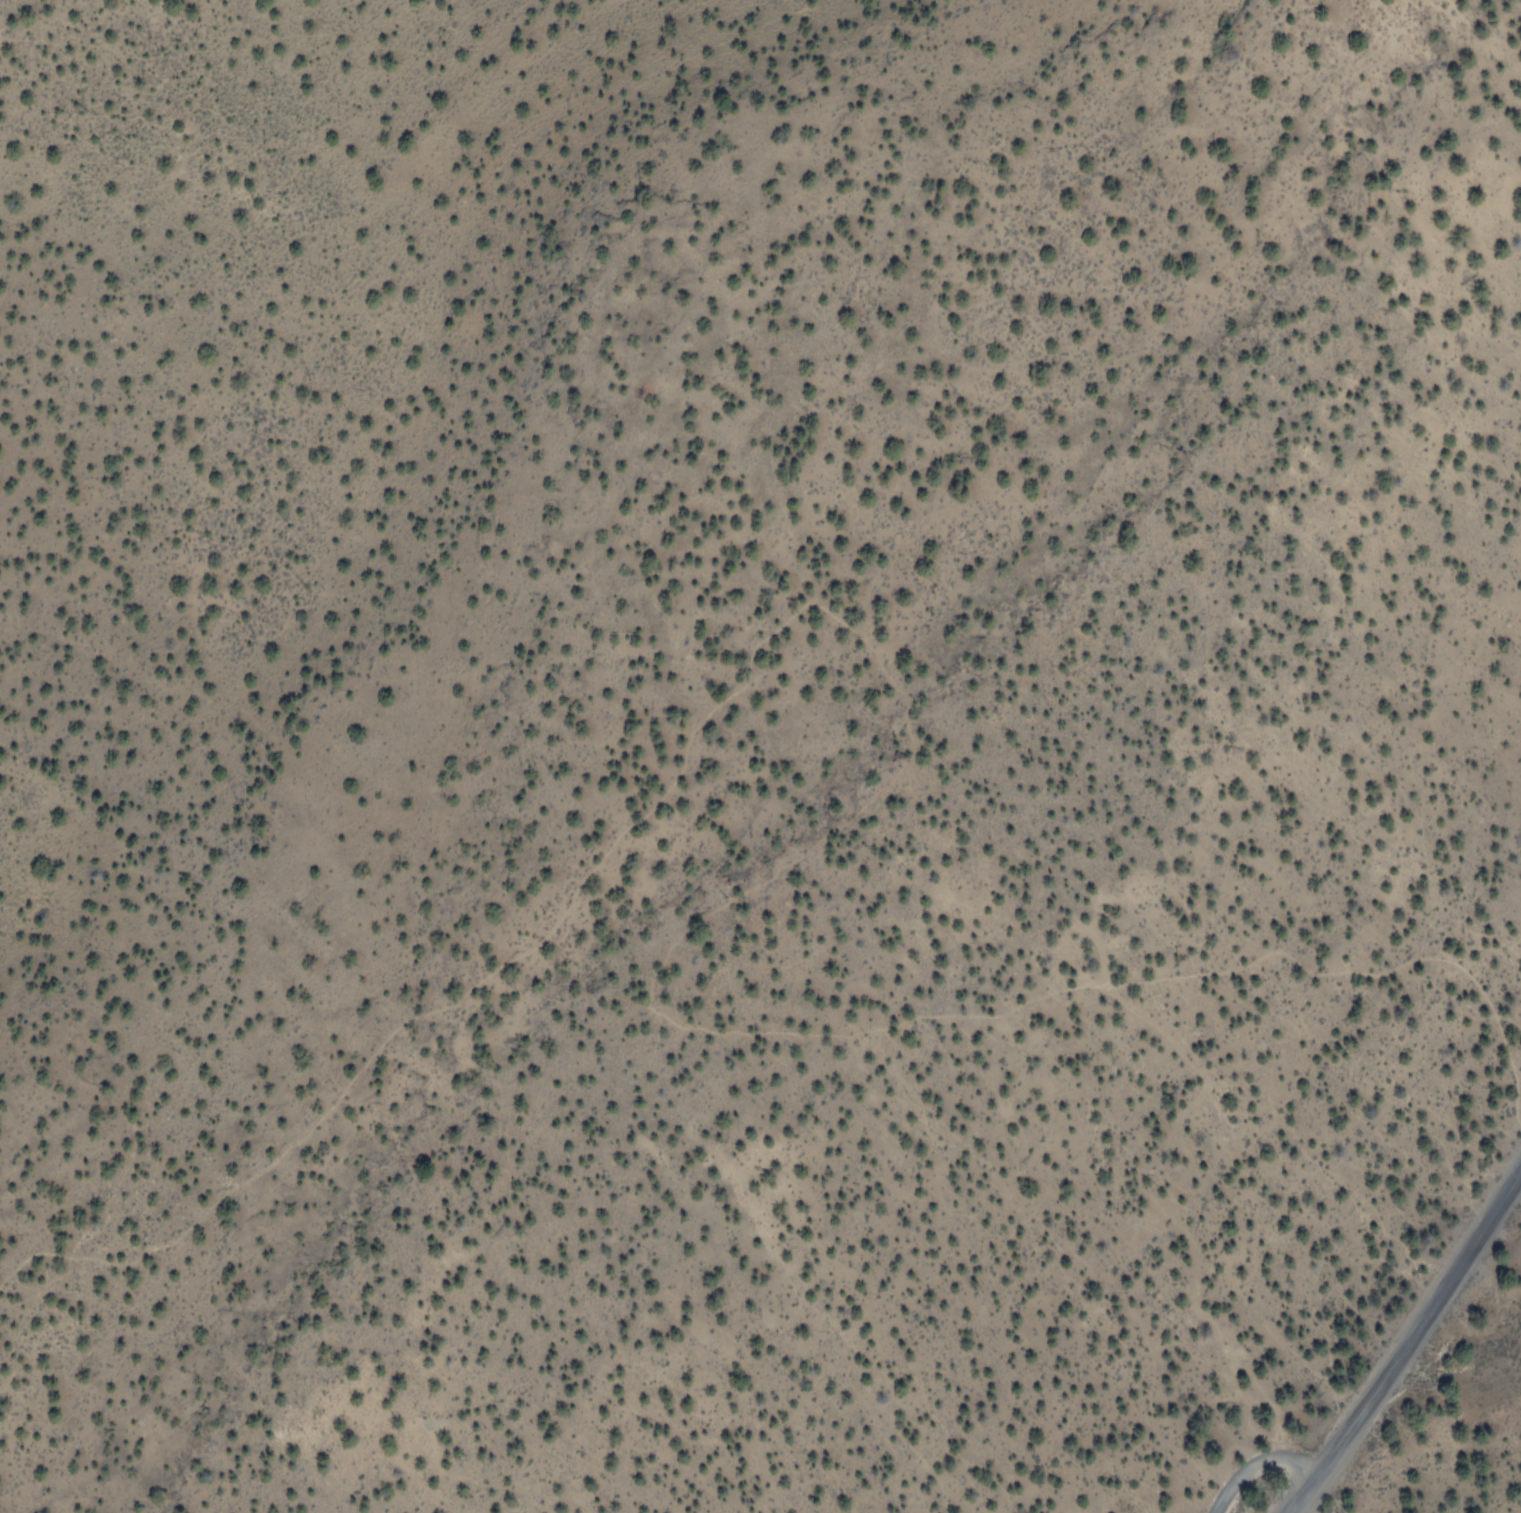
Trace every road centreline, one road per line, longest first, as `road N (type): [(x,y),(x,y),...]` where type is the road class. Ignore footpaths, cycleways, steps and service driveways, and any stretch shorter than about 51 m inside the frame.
road 1 (residential): [(1285,1512),(1459,1277),(1520,1178)]

